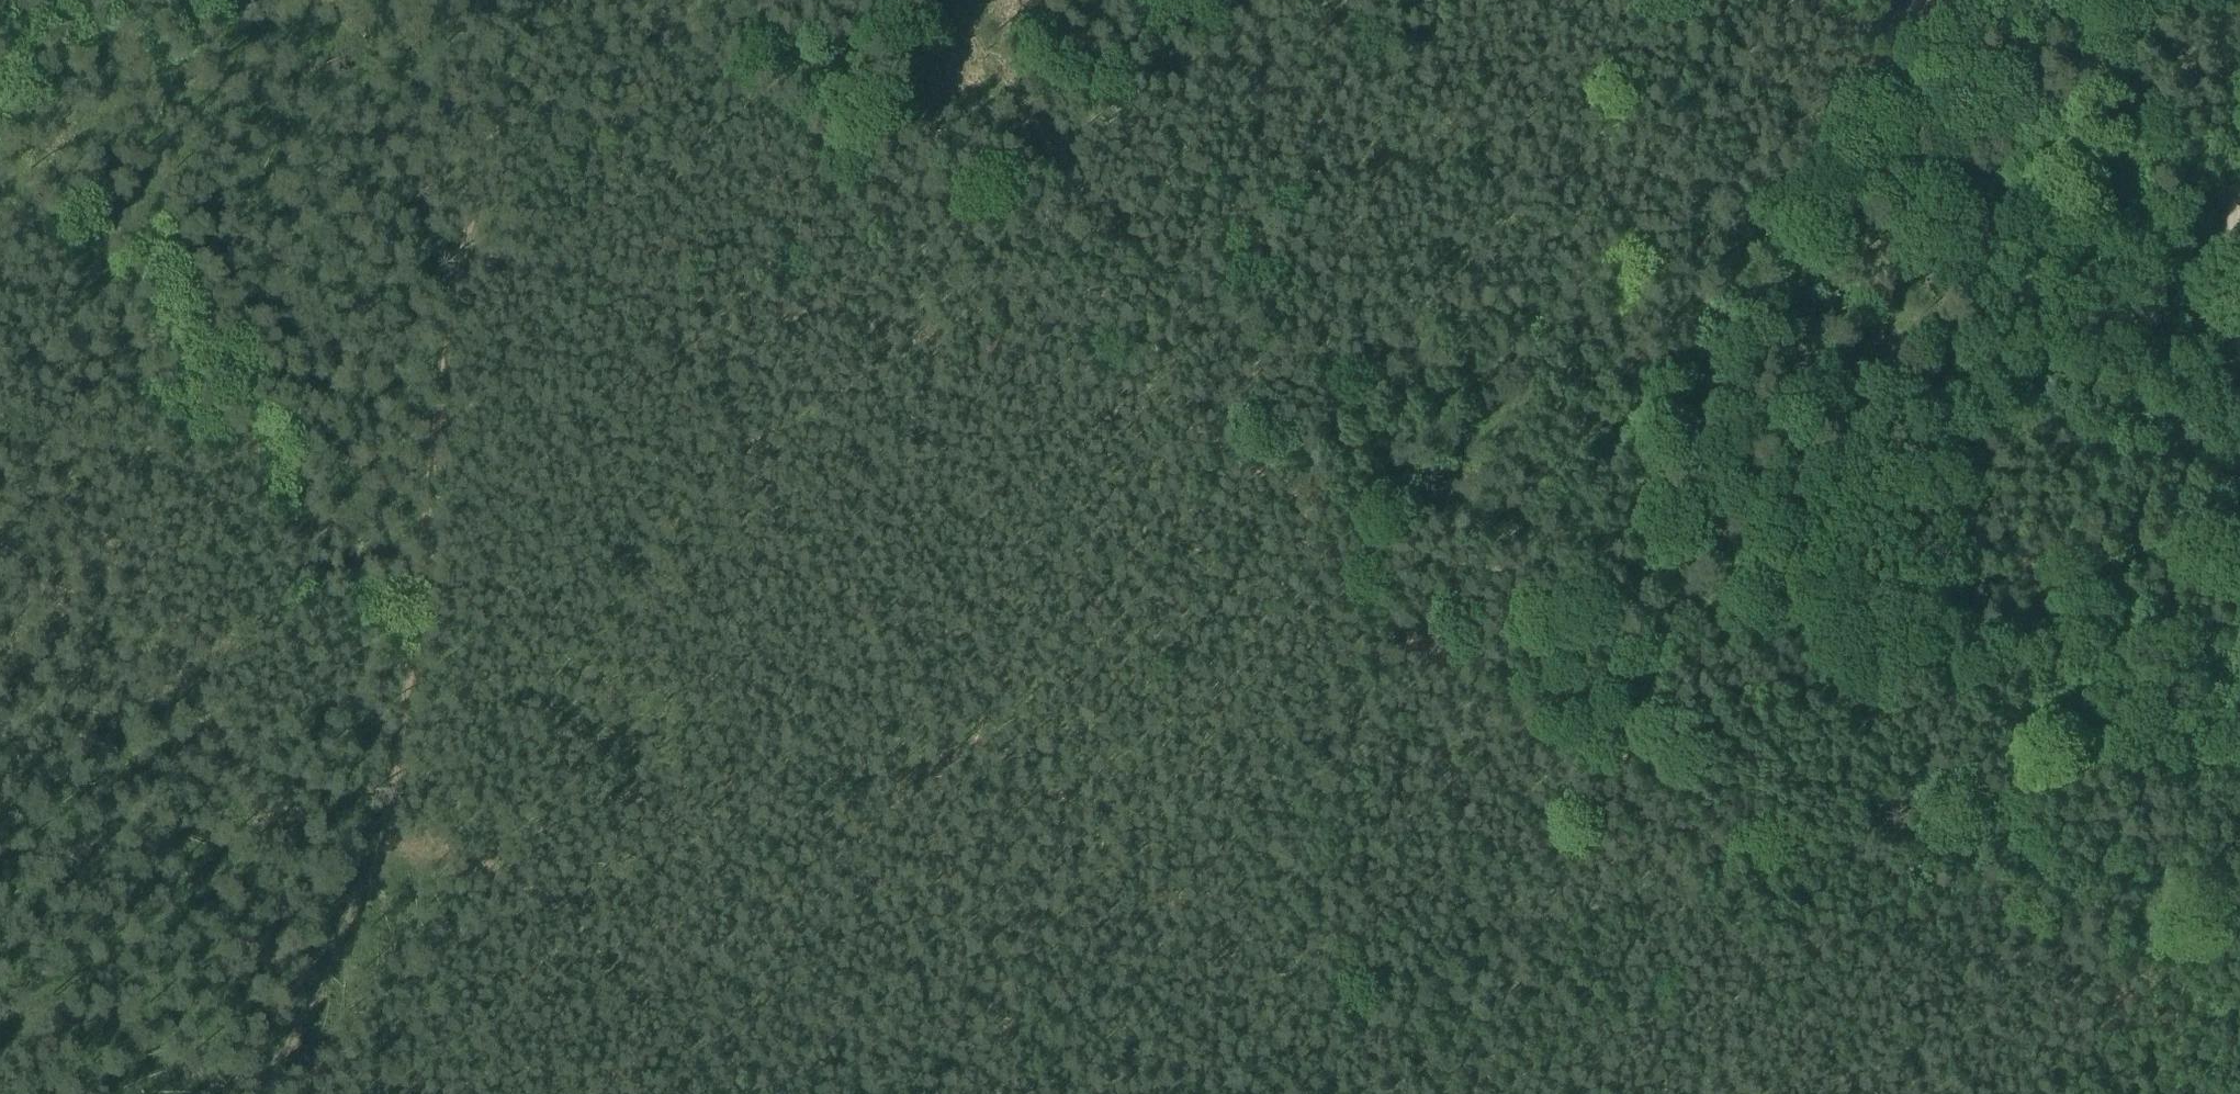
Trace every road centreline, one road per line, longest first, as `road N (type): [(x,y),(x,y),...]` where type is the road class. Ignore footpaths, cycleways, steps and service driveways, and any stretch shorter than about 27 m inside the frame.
road 1 (track): [(262,1093),(342,936),(382,830),(465,228),(485,143),(539,0)]
road 2 (track): [(2239,346),(2227,305),(2239,127)]

